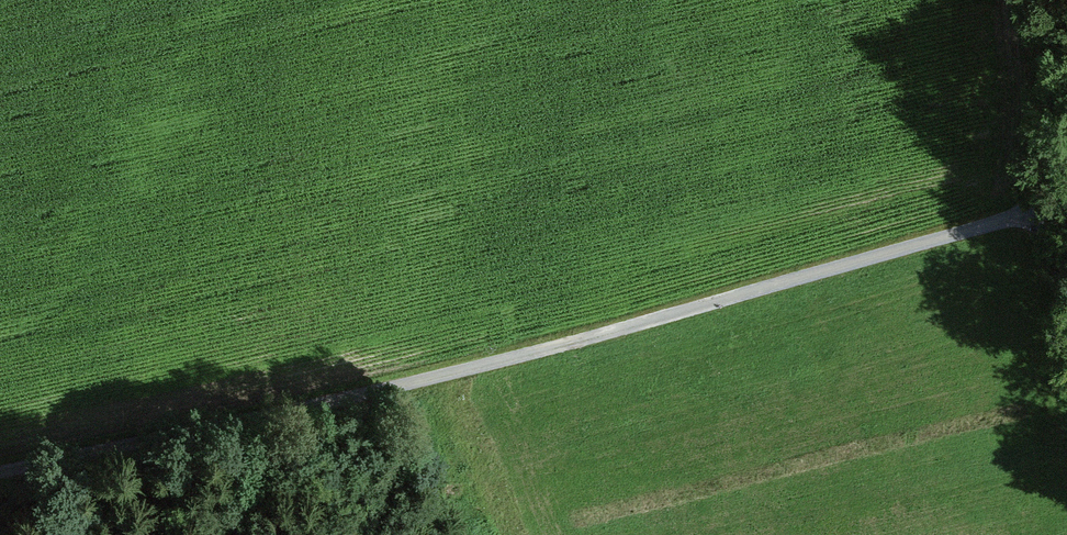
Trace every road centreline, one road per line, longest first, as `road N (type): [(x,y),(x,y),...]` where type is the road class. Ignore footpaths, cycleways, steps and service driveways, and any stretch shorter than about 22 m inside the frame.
road 1 (track): [(1051,208),(367,396)]
road 2 (track): [(367,396),(0,480)]
road 3 (track): [(1051,208),(1040,0)]

